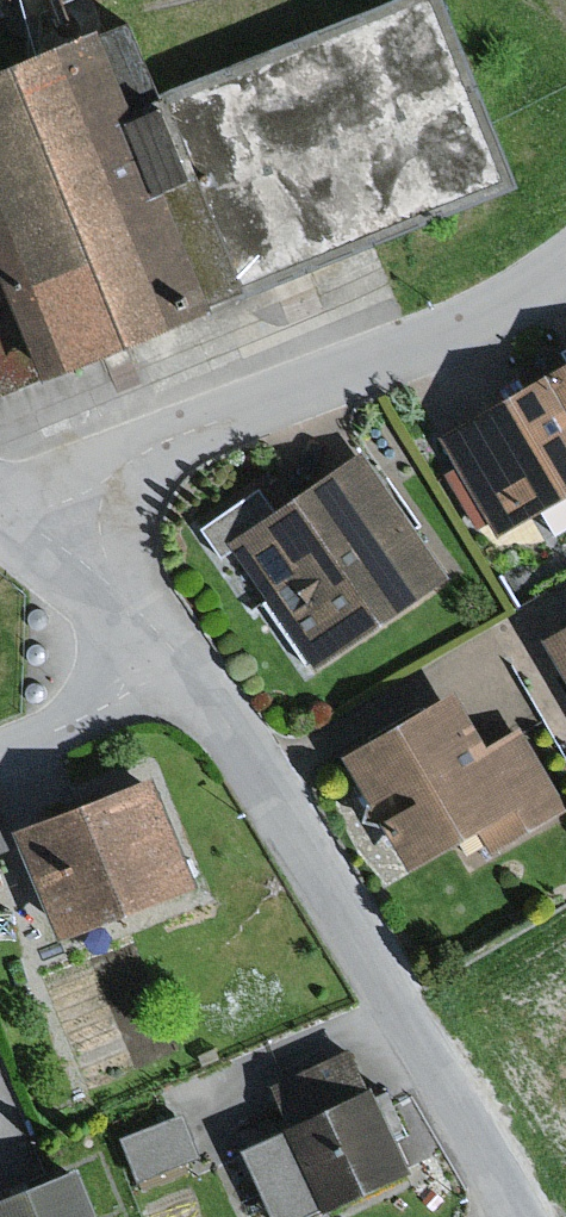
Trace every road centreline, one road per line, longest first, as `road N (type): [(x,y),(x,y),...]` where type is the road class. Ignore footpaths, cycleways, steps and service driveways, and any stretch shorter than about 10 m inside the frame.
road 1 (residential): [(159,629),(268,777),(524,1216)]
road 2 (residential): [(565,266),(472,327),(138,455),(72,520)]
road 3 (residential): [(159,629),(119,687),(59,730),(0,754)]
road 4 (residential): [(72,520),(159,629)]

